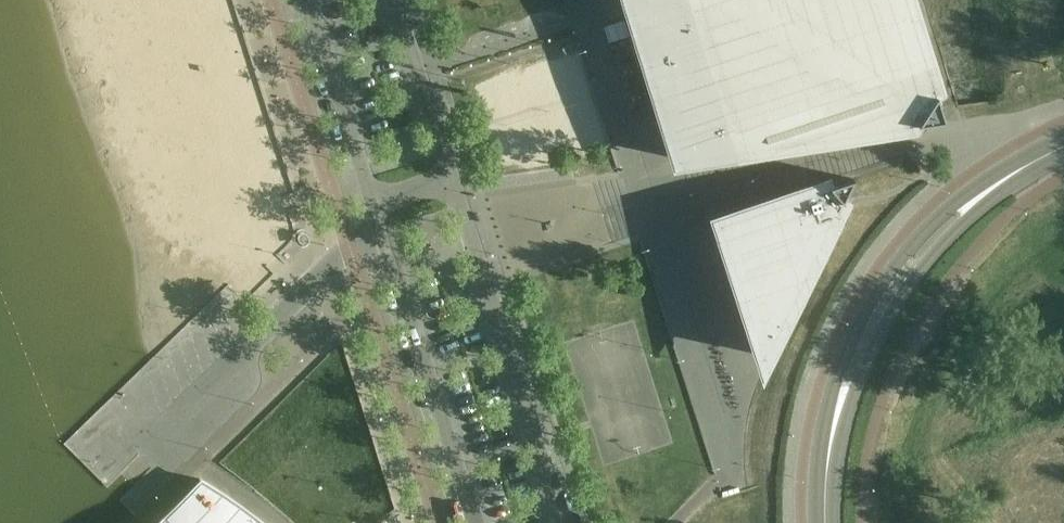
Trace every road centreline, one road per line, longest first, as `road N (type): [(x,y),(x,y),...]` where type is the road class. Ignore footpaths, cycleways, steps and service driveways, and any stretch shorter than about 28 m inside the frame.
road 1 (tertiary): [(824,522),(829,450),(848,379),(877,316),(958,214),(1063,147)]
road 2 (residential): [(563,522),(452,183)]
road 3 (residential): [(375,213),(474,522)]
road 4 (residential): [(307,0),(375,213)]
road 5 (residential): [(452,183),(391,0)]

